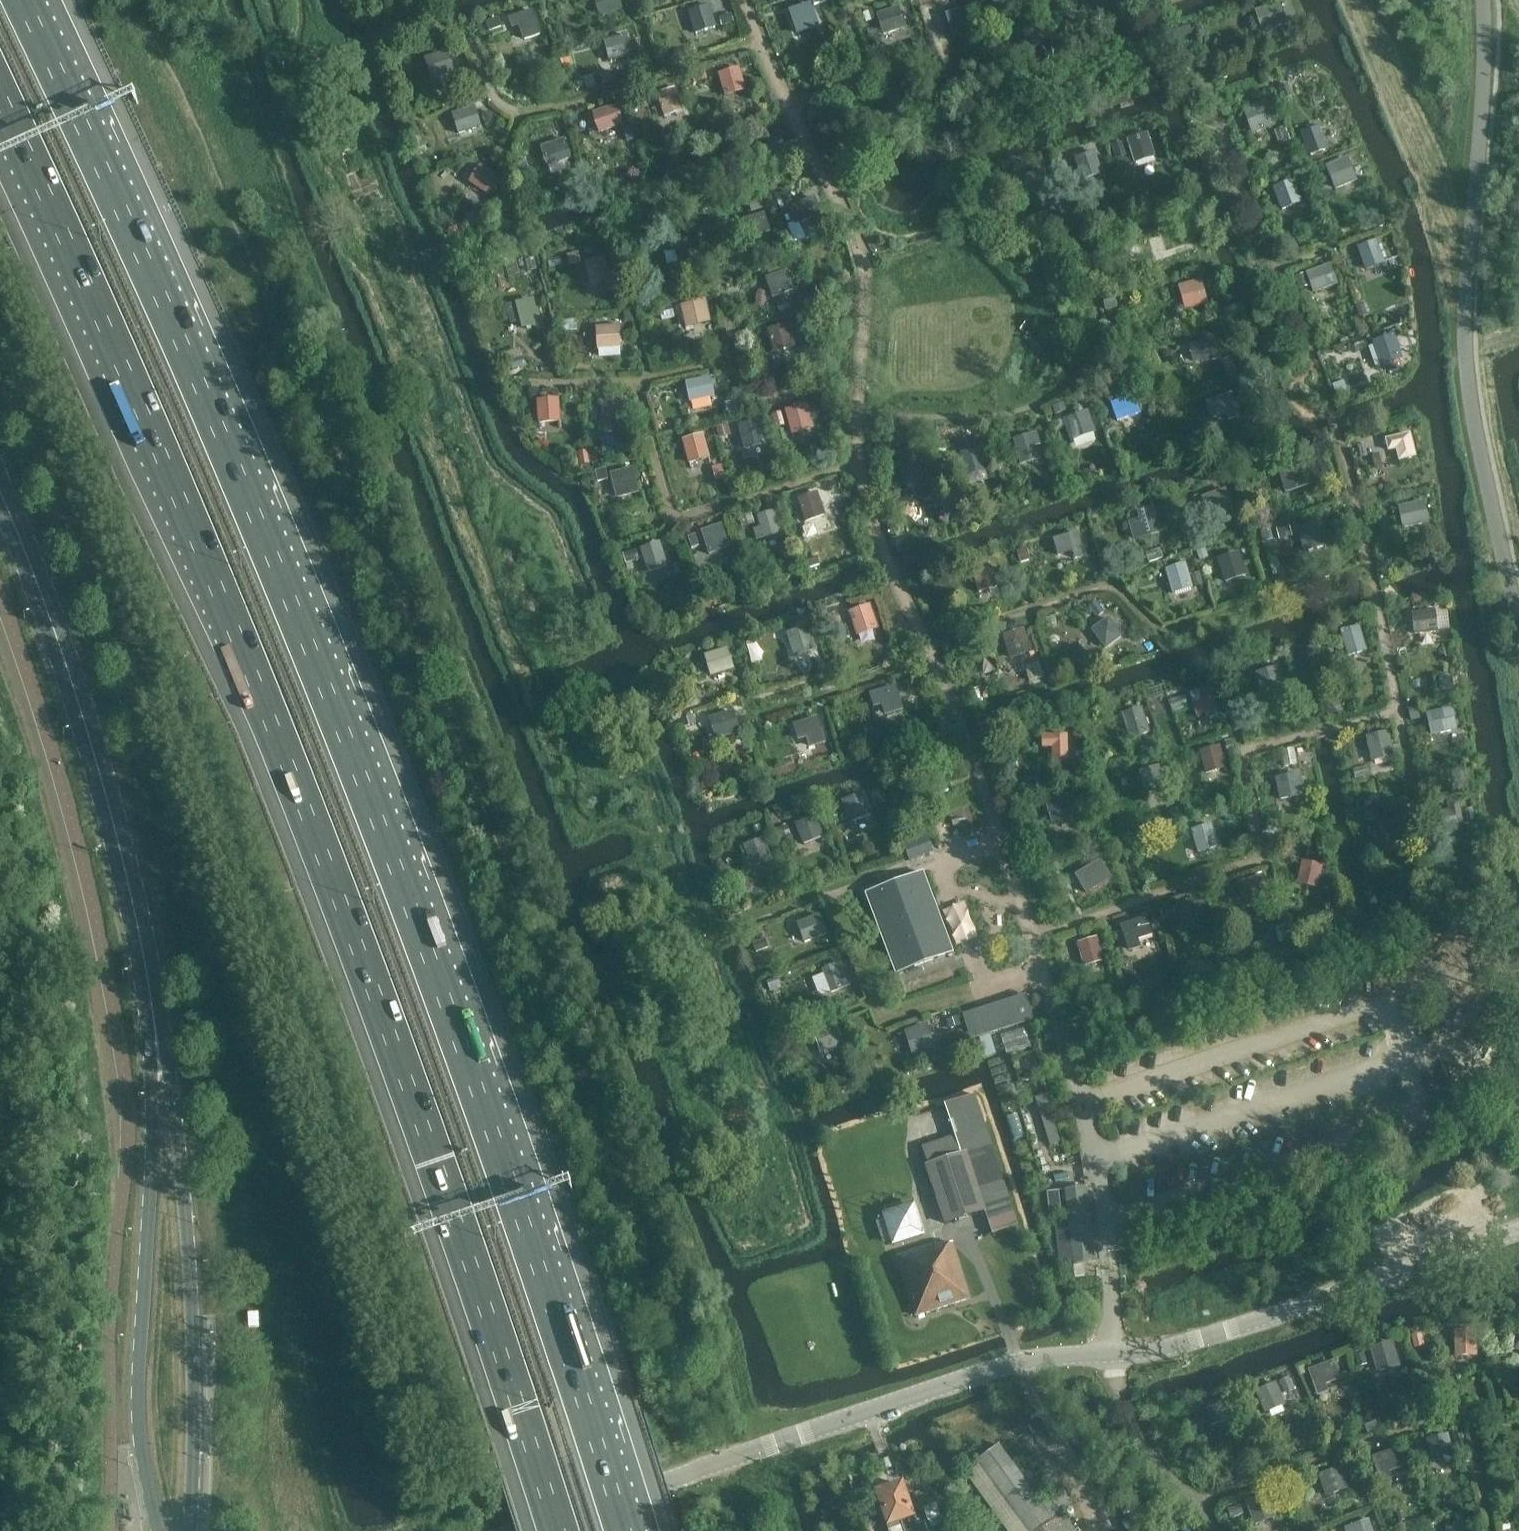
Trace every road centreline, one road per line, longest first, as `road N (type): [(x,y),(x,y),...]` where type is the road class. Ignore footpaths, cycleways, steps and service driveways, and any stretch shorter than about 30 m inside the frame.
road 1 (motorway): [(623,1530),(432,962),(333,705),(182,343),(20,0)]
road 2 (motorway): [(0,98),(259,690),(435,1162),(556,1530)]
road 3 (tertiary): [(514,1530),(1008,1366),(1187,1344),(1518,1232)]
road 4 (secondary): [(154,1000),(100,767),(0,489)]
road 5 (secondary): [(196,1530),(189,1211),(154,1000)]
road 6 (secondary): [(154,1000),(139,1390),(159,1530)]

